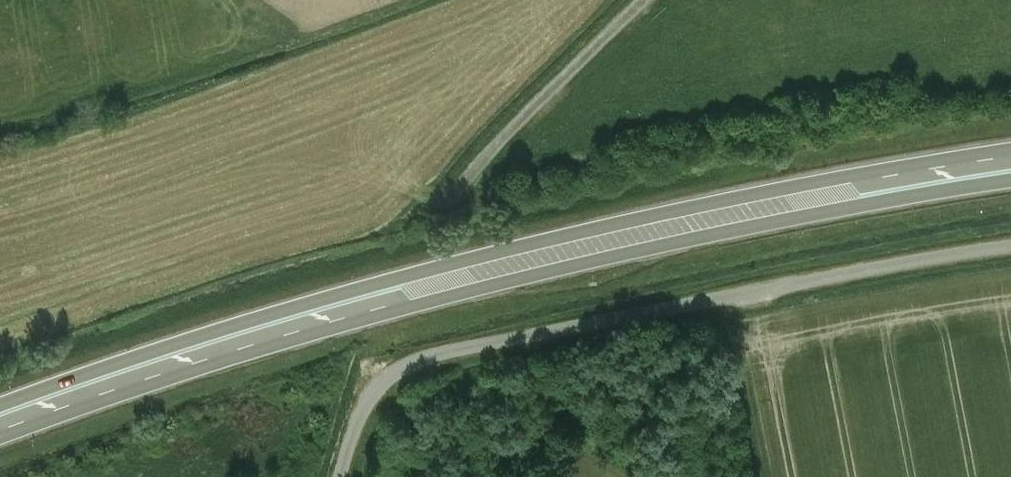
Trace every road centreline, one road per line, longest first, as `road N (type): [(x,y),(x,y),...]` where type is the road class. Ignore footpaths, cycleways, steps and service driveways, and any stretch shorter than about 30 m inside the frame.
road 1 (trunk): [(1010,155),(721,200),(487,253),(300,304),(0,404)]
road 2 (trunk): [(0,433),(147,378),(586,261),(1010,183)]
road 3 (unclassified): [(1010,248),(443,353),(403,368),(368,401),(339,476)]
road 4 (unclassified): [(645,0),(441,210)]

